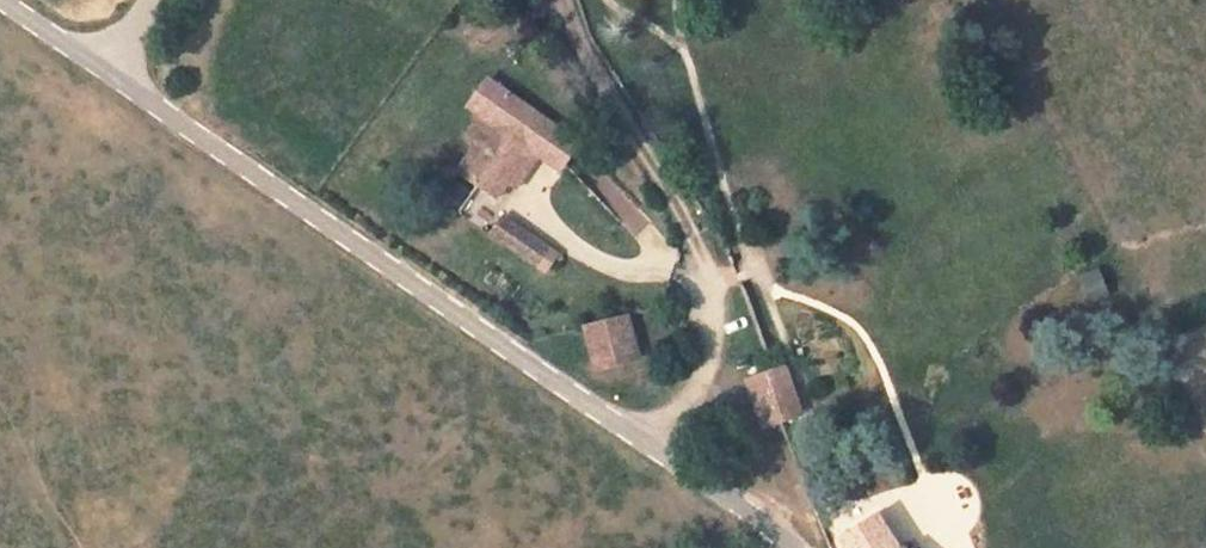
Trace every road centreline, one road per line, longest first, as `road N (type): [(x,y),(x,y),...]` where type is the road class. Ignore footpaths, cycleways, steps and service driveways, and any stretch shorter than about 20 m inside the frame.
road 1 (residential): [(112,73),(641,439),(778,547)]
road 2 (residential): [(5,0),(112,73)]

